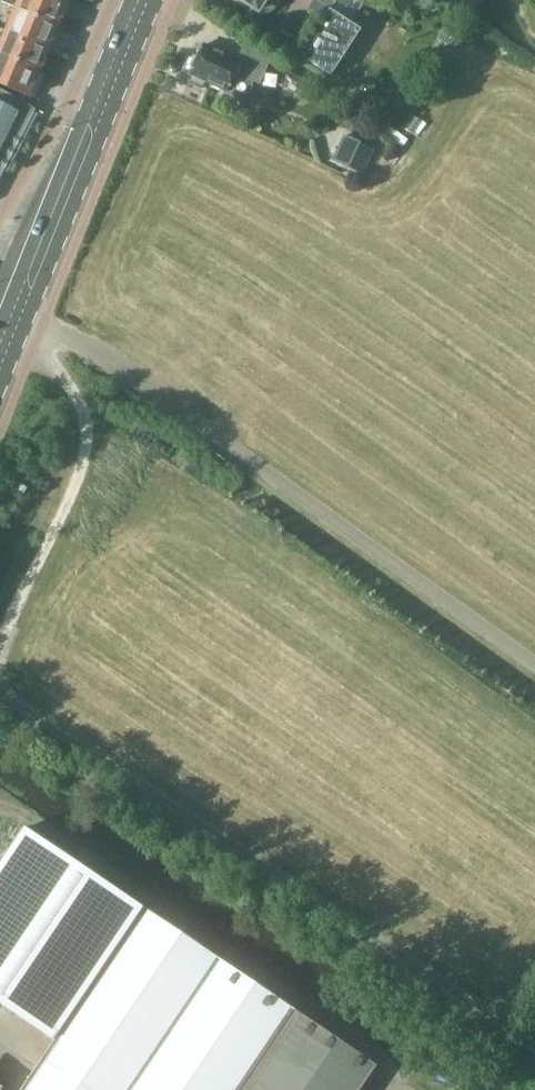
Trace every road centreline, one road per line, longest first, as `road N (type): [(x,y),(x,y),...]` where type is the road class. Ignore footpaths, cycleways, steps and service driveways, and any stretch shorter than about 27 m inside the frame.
road 1 (primary): [(144,0),(0,357)]

